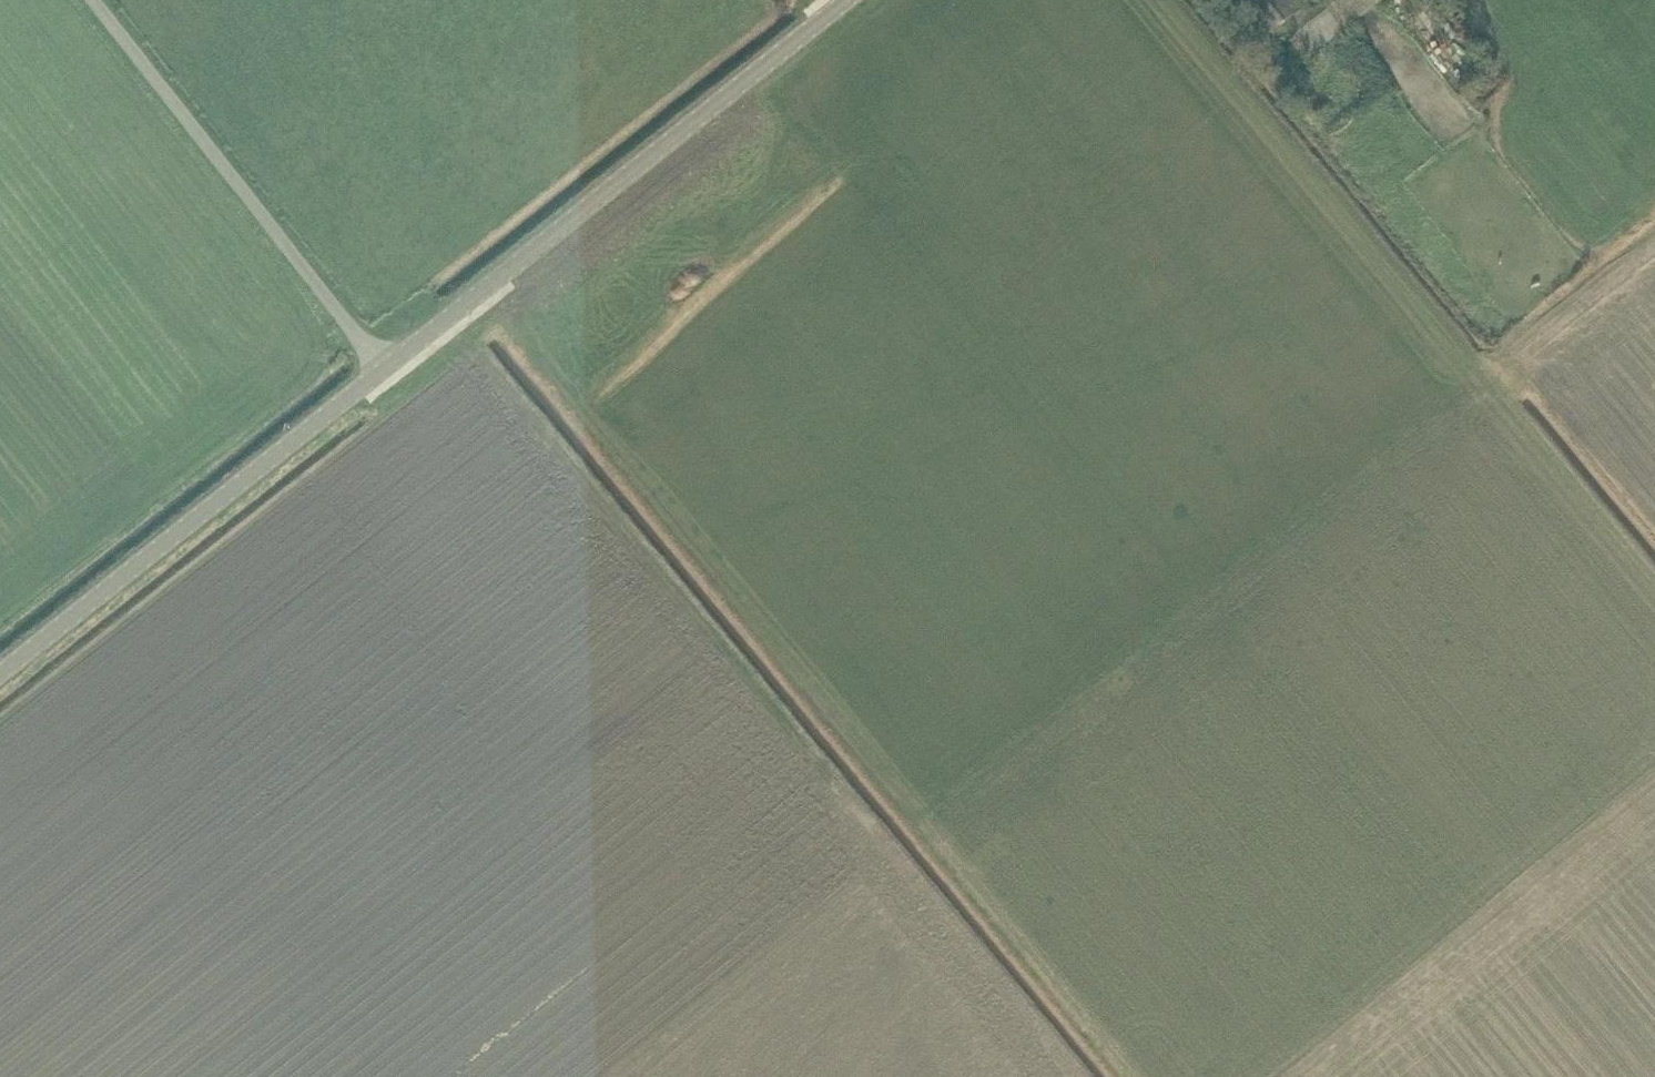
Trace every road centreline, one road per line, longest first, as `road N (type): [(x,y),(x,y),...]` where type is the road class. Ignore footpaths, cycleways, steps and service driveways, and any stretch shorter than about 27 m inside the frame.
road 1 (unclassified): [(0,678),(848,0)]
road 2 (track): [(381,370),(88,0)]

